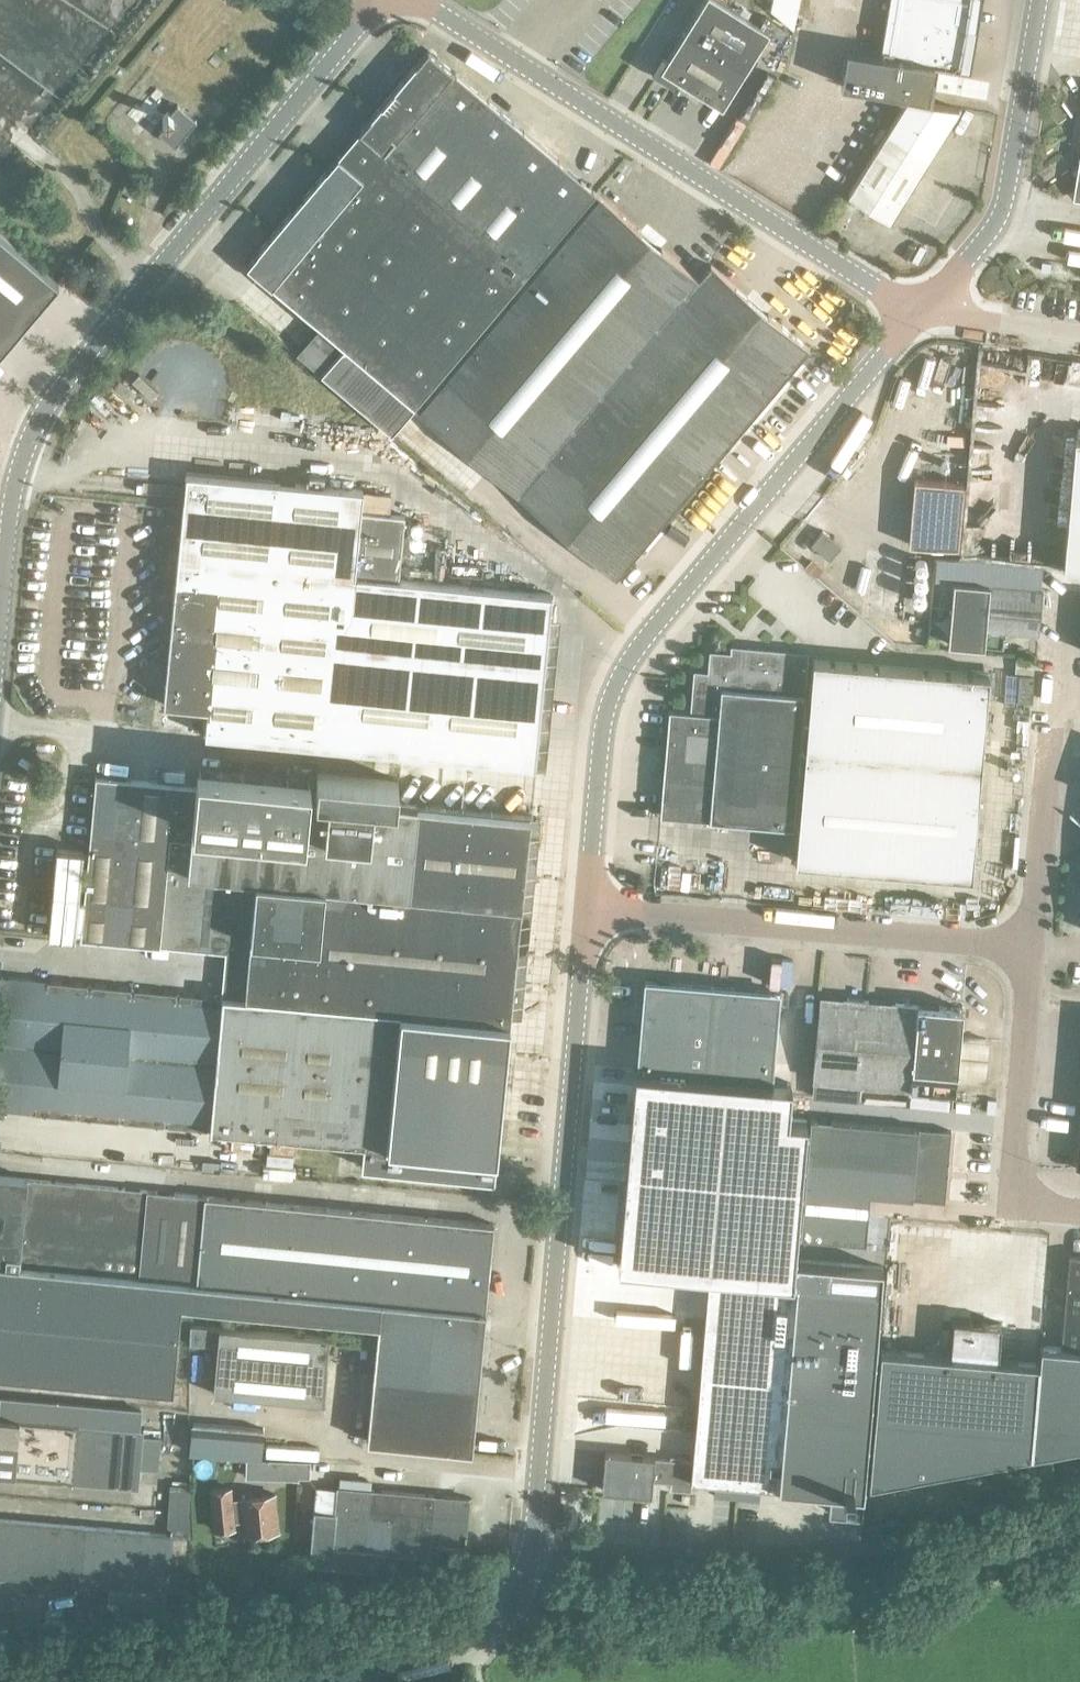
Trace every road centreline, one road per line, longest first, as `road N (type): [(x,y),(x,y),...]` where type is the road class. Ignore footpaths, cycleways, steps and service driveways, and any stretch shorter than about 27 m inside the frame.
road 1 (residential): [(0,628),(12,490),(60,384),(376,0)]
road 2 (residential): [(584,910),(605,708),(624,668),(923,311)]
road 3 (residential): [(532,1551),(584,910)]
road 4 (residential): [(923,311),(441,0)]
road 5 (unclassified): [(532,1551),(832,1553),(942,1532),(1079,1490)]
road 6 (residential): [(1054,950),(584,910)]
road 7 (residential): [(1054,0),(1015,221),(993,257),(923,311)]
road 8 (residential): [(1079,1206),(1034,1199),(1054,950)]
road 9 (residential): [(299,1681),(479,1635),(518,1596),(532,1551)]
road 10 (residential): [(1054,950),(1079,703)]
road 11 (unclassified): [(923,311),(1079,336)]

